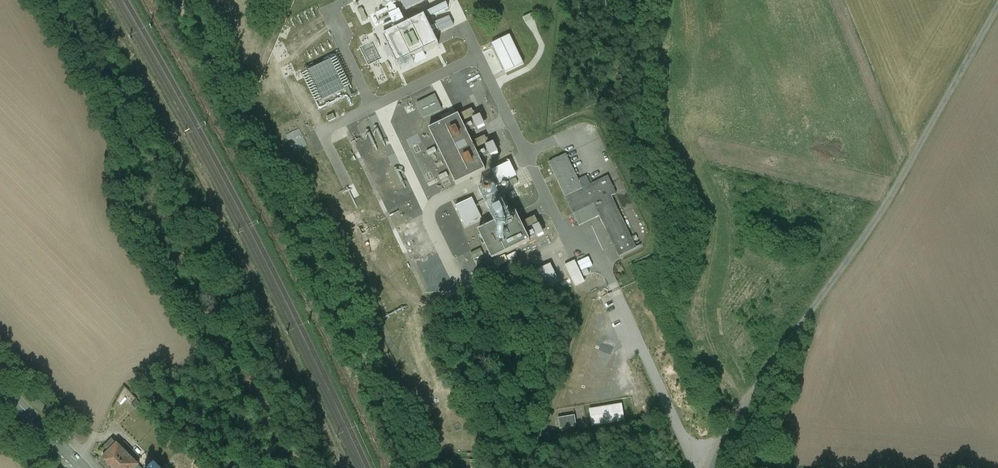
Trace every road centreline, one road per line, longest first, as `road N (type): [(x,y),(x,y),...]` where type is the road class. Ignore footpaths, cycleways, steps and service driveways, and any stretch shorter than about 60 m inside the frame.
road 1 (unclassified): [(997,0),(842,266),(761,370),(701,467)]
road 2 (track): [(165,0),(187,62),(234,91),(396,444)]

